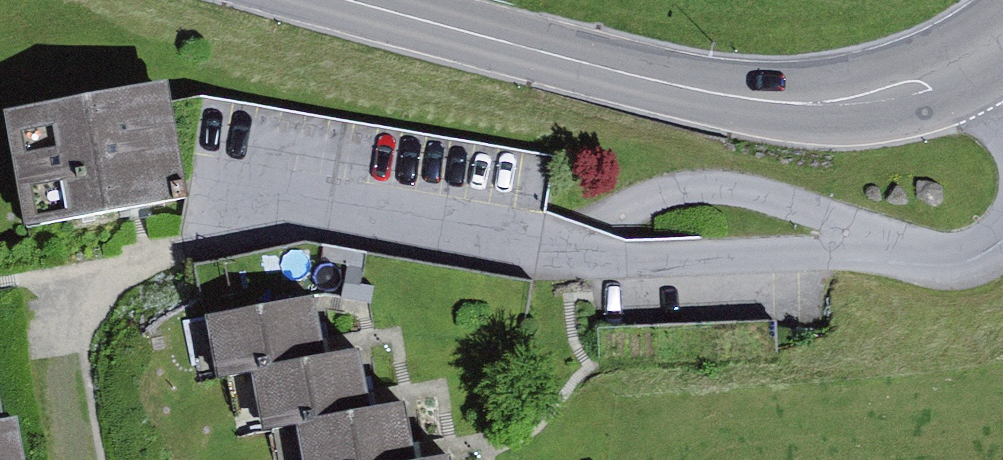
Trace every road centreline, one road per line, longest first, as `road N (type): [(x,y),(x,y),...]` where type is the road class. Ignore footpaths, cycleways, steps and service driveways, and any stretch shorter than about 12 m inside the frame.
road 1 (residential): [(181,237),(294,215),(664,275),(868,248),(953,263),(1002,239)]
road 2 (secondary): [(994,58),(928,90),(809,107),(662,83),(350,0)]

